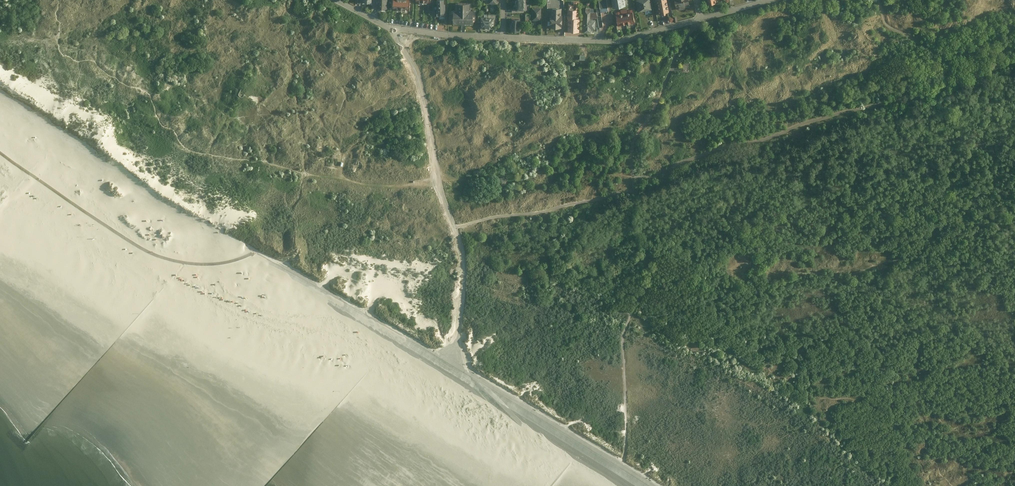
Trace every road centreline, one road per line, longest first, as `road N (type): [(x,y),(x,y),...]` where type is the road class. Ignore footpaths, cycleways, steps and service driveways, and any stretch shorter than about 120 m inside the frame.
road 1 (track): [(392,30),(419,74),(456,225)]
road 2 (track): [(624,462),(449,360)]
road 3 (residential): [(503,39),(620,43),(699,21)]
road 4 (residential): [(336,0),(392,30),(503,39)]
road 5 (track): [(456,225),(465,301),(449,360)]

